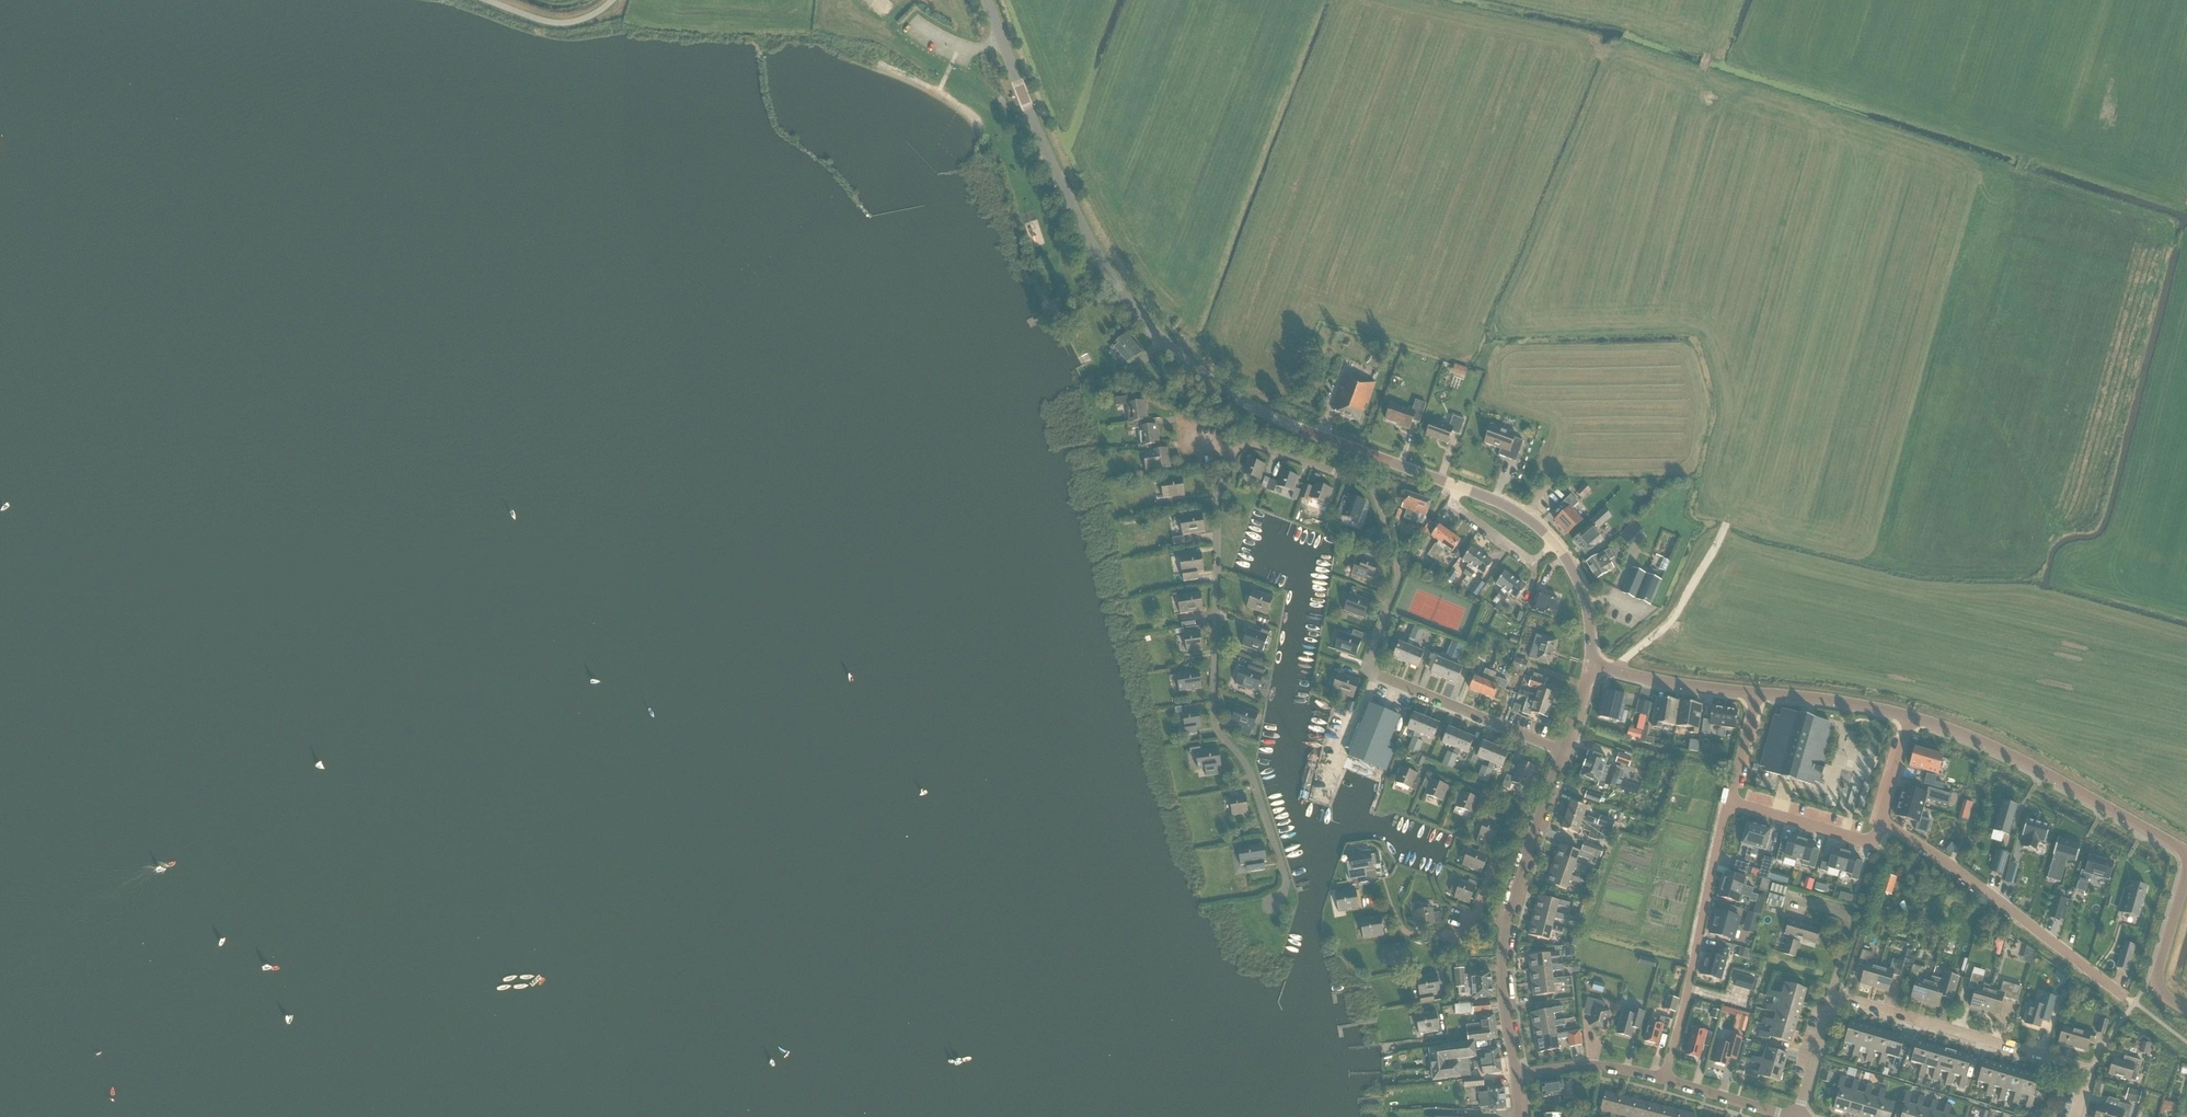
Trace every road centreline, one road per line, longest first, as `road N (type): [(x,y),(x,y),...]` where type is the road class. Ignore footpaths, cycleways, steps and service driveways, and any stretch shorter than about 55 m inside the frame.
road 1 (residential): [(1562,749),(1366,669),(1400,571),(1373,491),(1244,445),(1219,495),(1214,733),(1251,779),(1283,874),(1267,899)]
road 2 (tertiary): [(1459,487),(1261,411),(1154,331),(1074,211),(988,0)]
road 3 (tertiary): [(1911,716),(2022,760),(2184,851),(2185,879),(2157,978),(2186,1011)]
road 4 (residential): [(1884,818),(2118,991)]
road 5 (residential): [(1730,799),(1663,1077)]
road 6 (residential): [(2088,1070),(1831,994)]
road 7 (track): [(1610,669),(1677,610),(1724,525)]
road 8 (tertiary): [(1507,923),(1562,749)]
road 9 (residential): [(1730,799),(1878,839),(1884,818)]
road 10 (tertiary): [(1590,663),(1757,691)]
road 11 (tertiary): [(1757,691),(1911,716)]
road 12 (tertiary): [(1516,1074),(1507,923)]
road 13 (residential): [(1516,1074),(1588,1066),(1663,1077)]
road 14 (residential): [(1459,487),(1454,504),(1531,561),(1555,542)]
road 15 (residential): [(1831,994),(1853,920),(1795,902)]
road 16 (residential): [(1663,1077),(1795,1116)]
road 17 (unclassified): [(488,0),(554,22),(582,20),(611,0)]
road 18 (tertiary): [(1590,663),(1587,601),(1555,542)]
road 19 (residential): [(1797,1116),(1831,994)]

